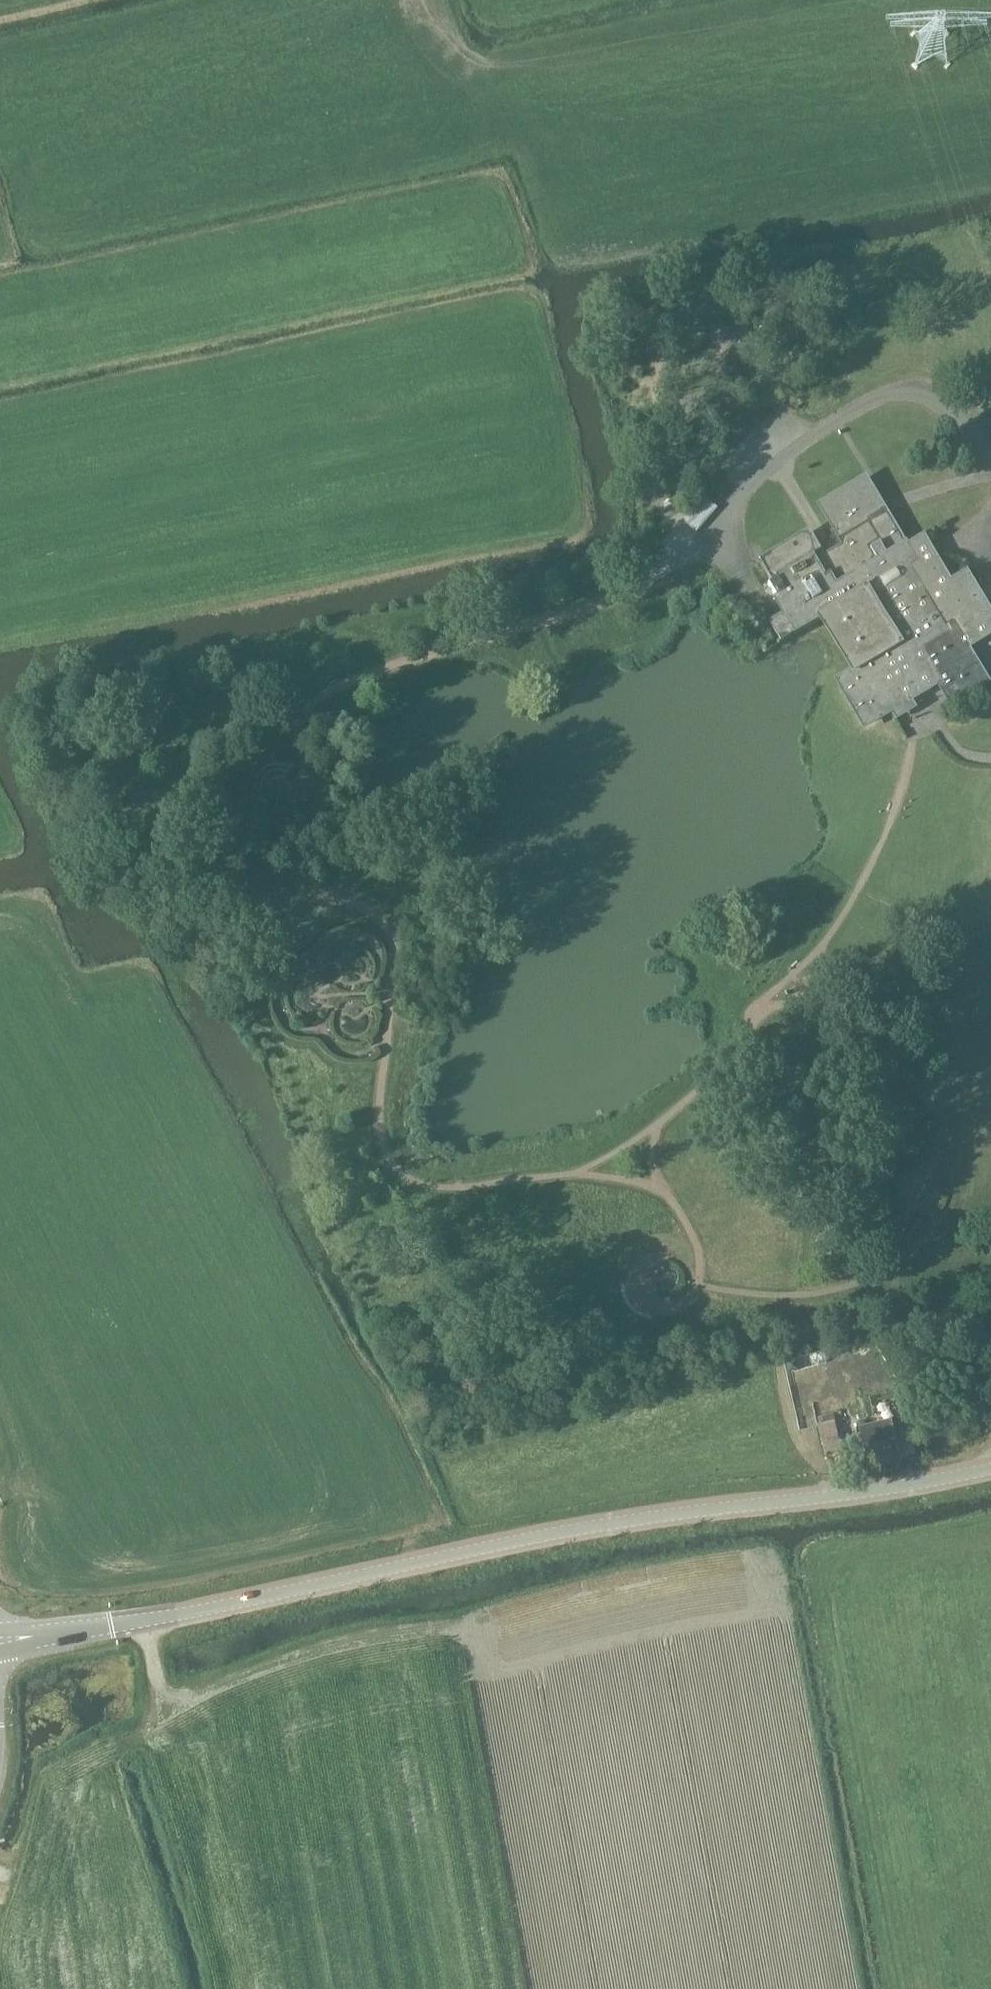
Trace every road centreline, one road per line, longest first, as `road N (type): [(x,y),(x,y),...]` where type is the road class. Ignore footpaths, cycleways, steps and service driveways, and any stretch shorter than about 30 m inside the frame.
road 1 (tertiary): [(110,1627),(574,1530),(990,1469)]
road 2 (track): [(515,63),(477,67),(425,0)]

